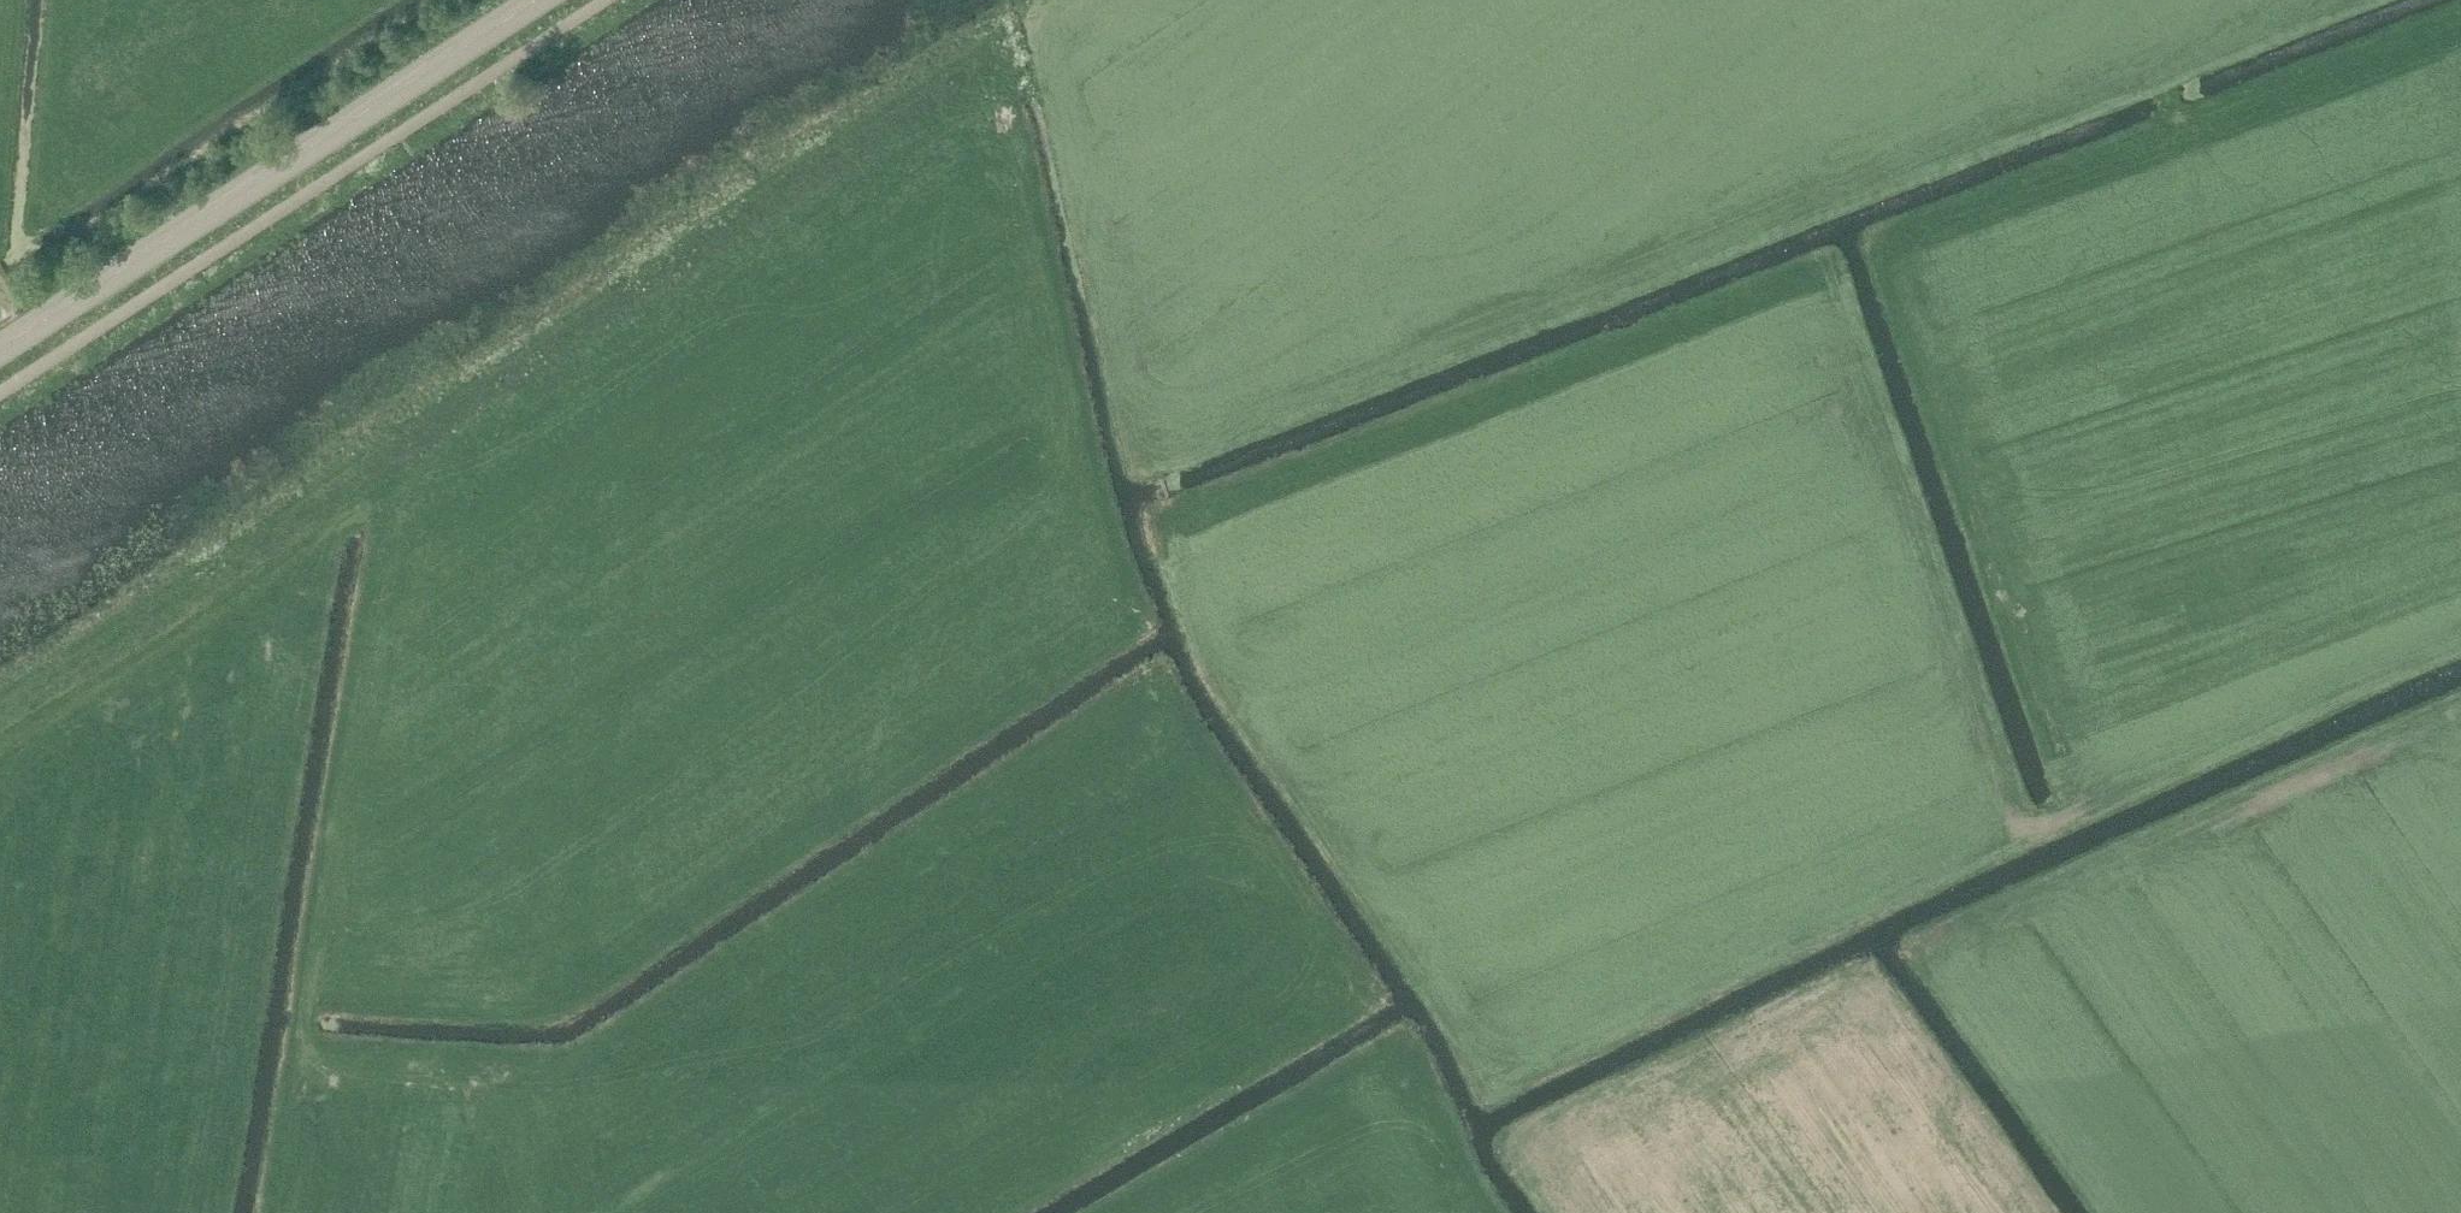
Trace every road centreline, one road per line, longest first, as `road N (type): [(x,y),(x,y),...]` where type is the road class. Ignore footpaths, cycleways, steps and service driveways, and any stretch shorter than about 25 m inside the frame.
road 1 (secondary): [(0,349),(539,0)]

